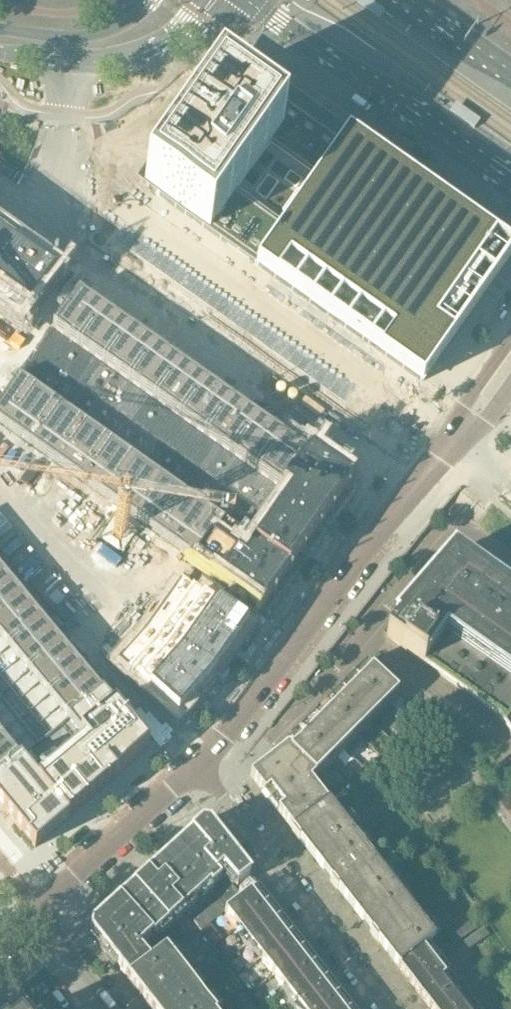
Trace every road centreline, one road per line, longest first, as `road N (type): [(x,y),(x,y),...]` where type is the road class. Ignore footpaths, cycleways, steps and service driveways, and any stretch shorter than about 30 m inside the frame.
road 1 (residential): [(199,768),(248,757),(283,728),(455,532),(473,532),(510,560)]
road 2 (residential): [(199,768),(455,437)]
road 3 (secondary): [(245,0),(510,180)]
road 4 (residential): [(199,768),(385,1008)]
road 5 (tertiary): [(0,54),(129,63),(175,45),(221,0)]
road 6 (residential): [(35,909),(199,768)]
road 7 (tertiary): [(162,0),(125,29),(90,41),(0,32)]
road 8 (secondary): [(510,75),(405,0)]
road 9 (residential): [(113,1008),(35,909)]

